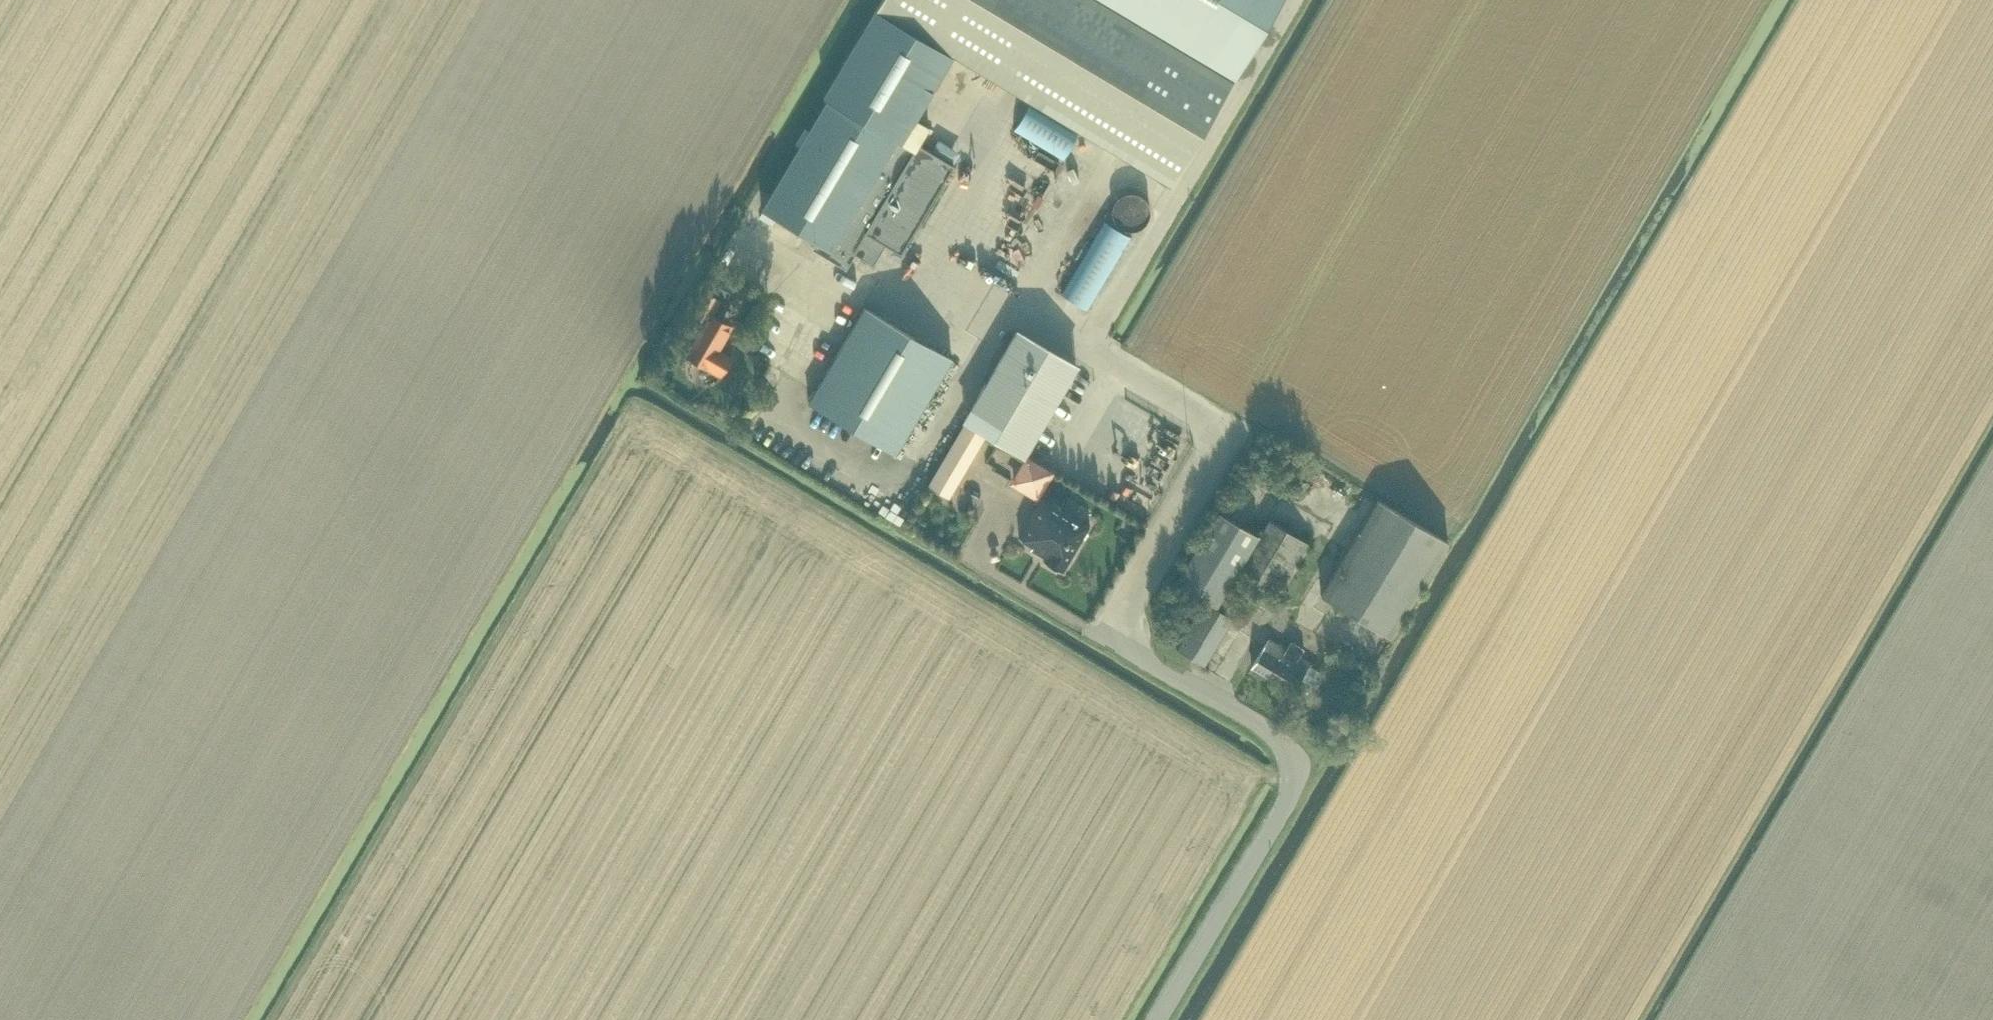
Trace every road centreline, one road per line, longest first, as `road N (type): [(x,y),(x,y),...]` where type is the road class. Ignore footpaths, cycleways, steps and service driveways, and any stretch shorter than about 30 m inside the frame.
road 1 (unclassified): [(1172,1019),(1307,791),(1294,746),(892,516)]

